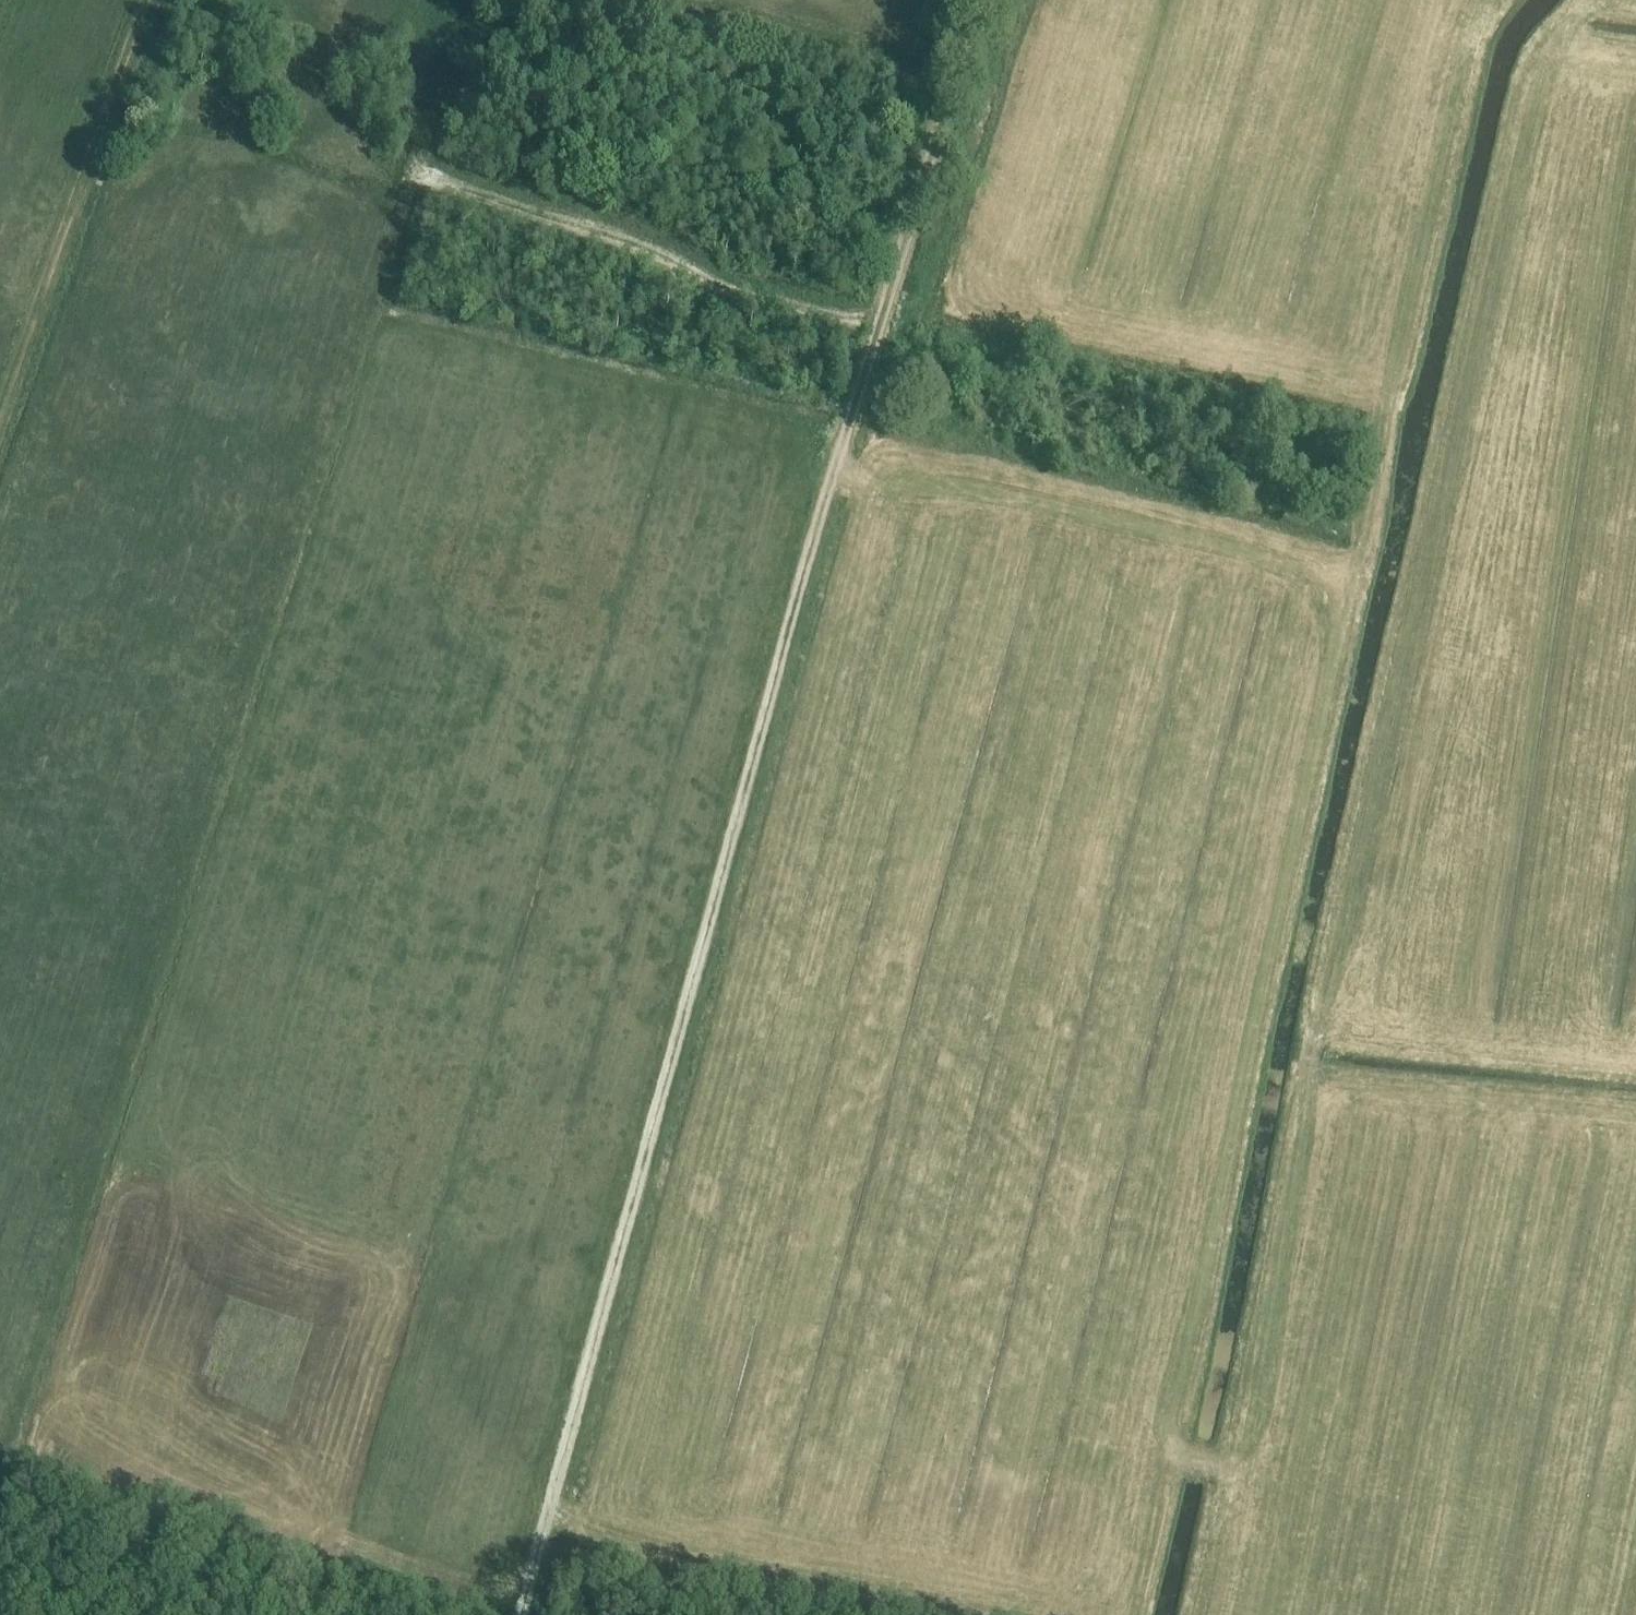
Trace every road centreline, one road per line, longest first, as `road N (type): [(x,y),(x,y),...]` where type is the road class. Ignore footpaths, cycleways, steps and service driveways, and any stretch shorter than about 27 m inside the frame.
road 1 (track): [(972,0),(804,573),(525,1614)]
road 2 (track): [(879,323),(712,285),(427,182)]

